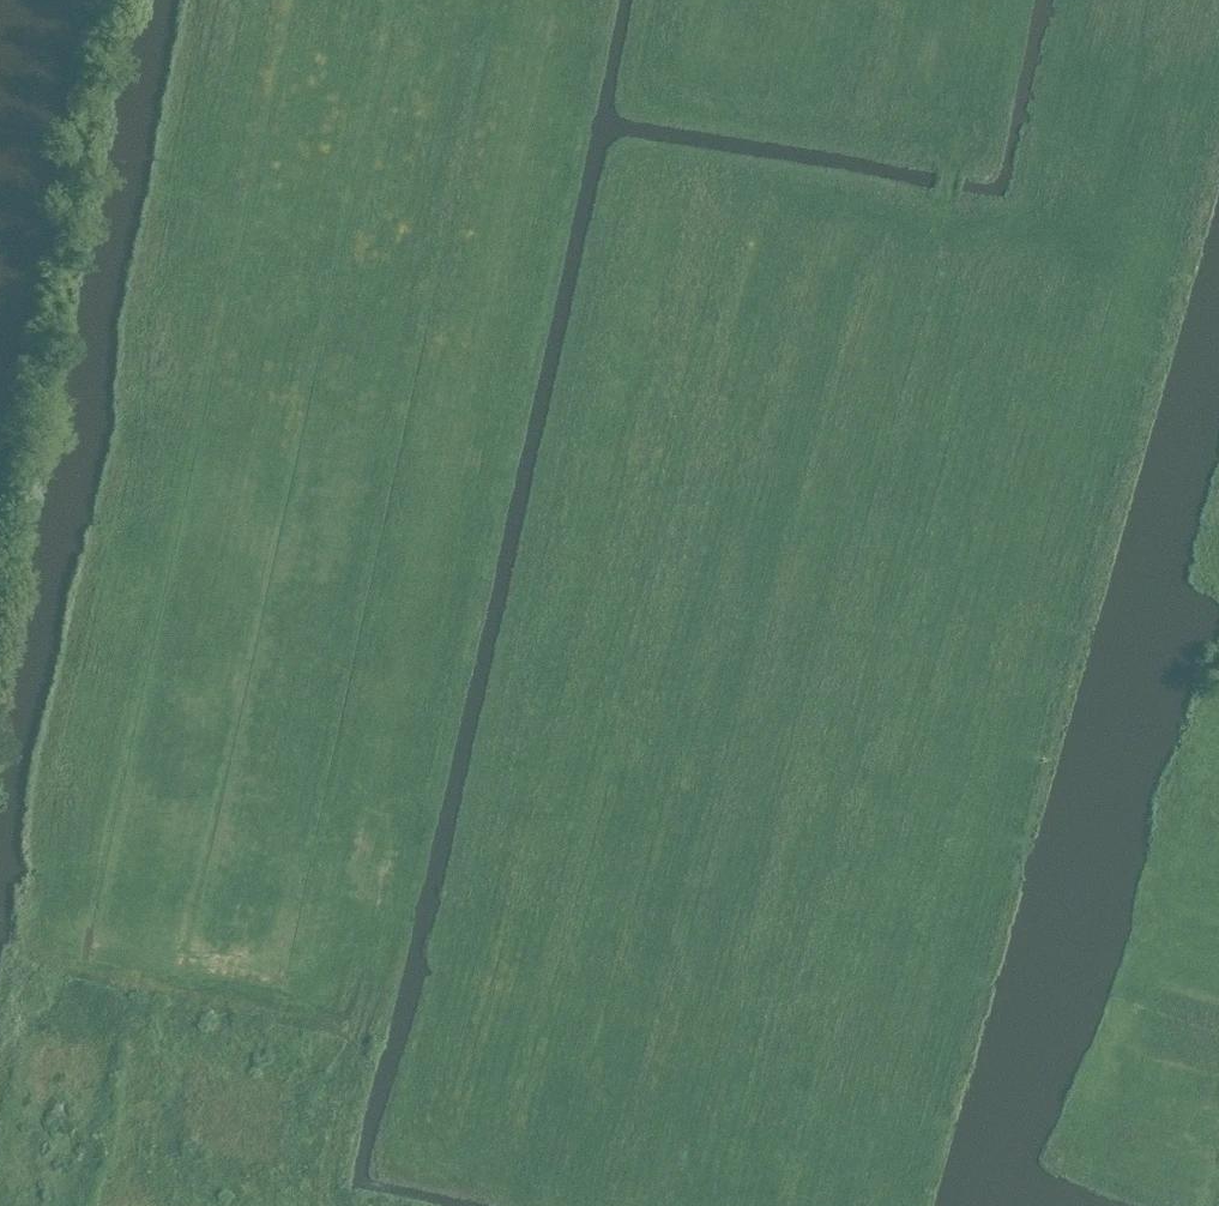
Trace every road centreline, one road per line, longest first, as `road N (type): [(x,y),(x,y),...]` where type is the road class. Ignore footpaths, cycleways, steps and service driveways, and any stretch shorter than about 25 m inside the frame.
road 1 (track): [(363,1001),(321,1159),(326,1205)]

